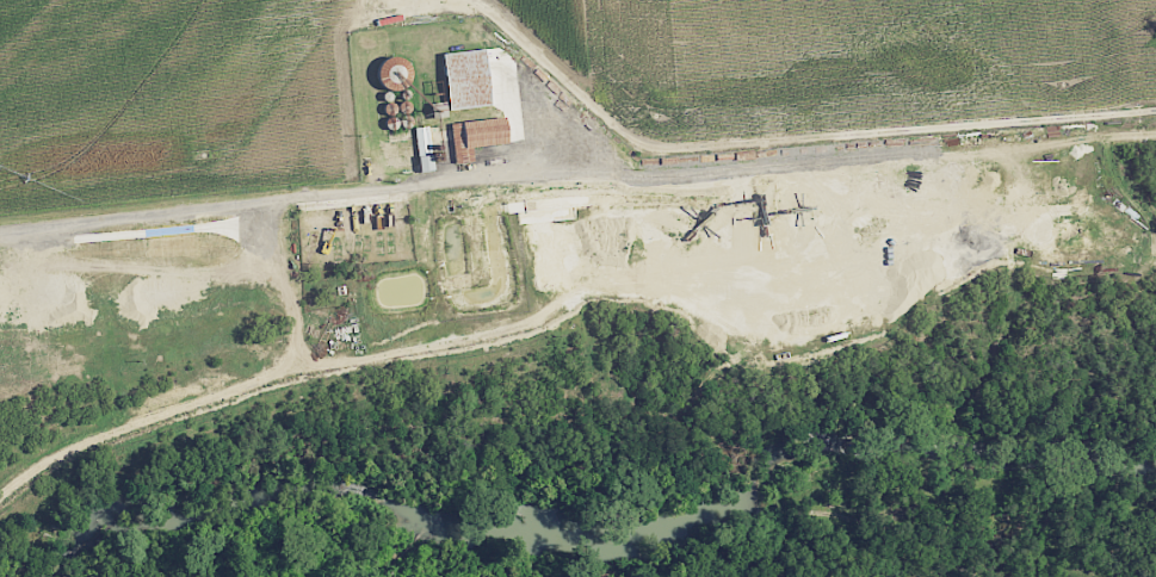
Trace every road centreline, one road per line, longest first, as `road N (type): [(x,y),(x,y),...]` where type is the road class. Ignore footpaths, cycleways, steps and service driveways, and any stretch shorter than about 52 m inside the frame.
road 1 (residential): [(0,232),(650,147),(688,151),(1155,115)]
road 2 (residential): [(0,524),(60,476),(259,380),(540,316)]
road 3 (residential): [(466,0),(625,136),(650,147)]
road 4 (residential): [(1145,116),(1113,325)]

